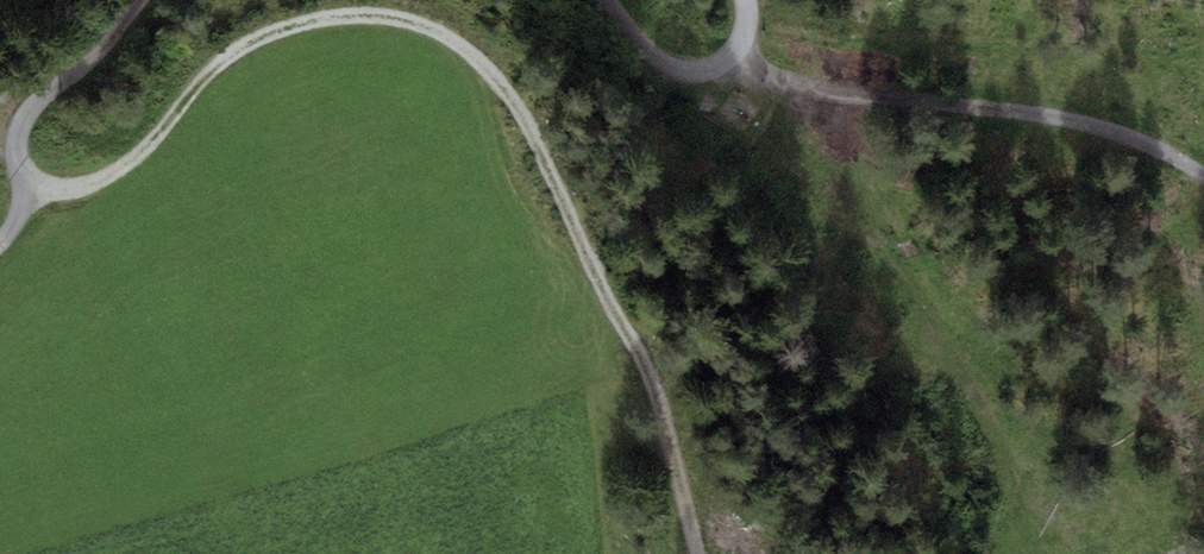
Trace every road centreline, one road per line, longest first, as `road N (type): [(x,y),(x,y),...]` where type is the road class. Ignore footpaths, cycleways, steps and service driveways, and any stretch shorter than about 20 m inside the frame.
road 1 (track): [(21,173),(54,195),(94,189),(217,73),(273,37),(340,20),(407,24),(468,54),(551,181),(695,456),(725,553)]
road 2 (track): [(1203,172),(1046,111),(815,91),(736,62)]
road 3 (track): [(143,0),(26,117),(21,173)]
road 4 (track): [(736,62),(709,72),(667,65),(606,0)]

